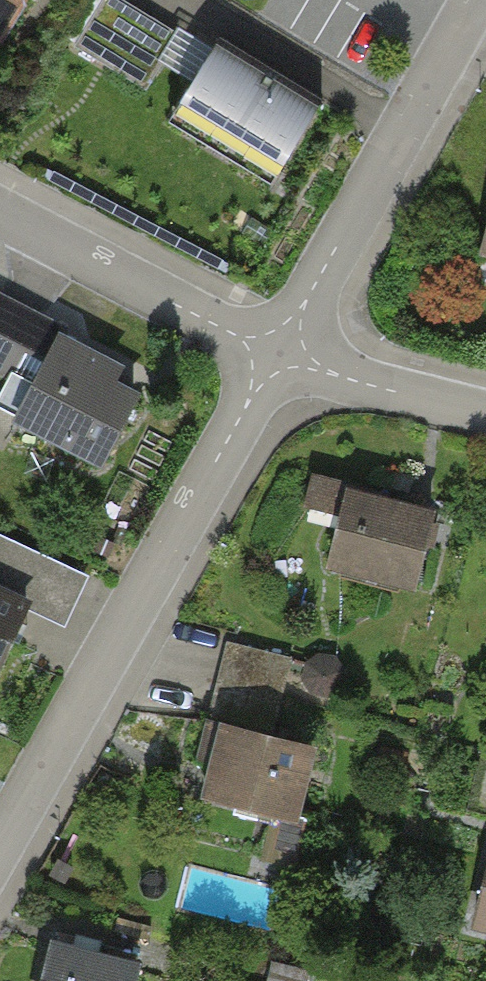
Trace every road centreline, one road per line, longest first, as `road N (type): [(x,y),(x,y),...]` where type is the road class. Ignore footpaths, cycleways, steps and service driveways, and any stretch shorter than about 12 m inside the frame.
road 1 (residential): [(271,360),(0,841)]
road 2 (residential): [(479,0),(271,360)]
road 3 (residential): [(0,216),(271,360)]
road 4 (residential): [(271,360),(485,420)]

